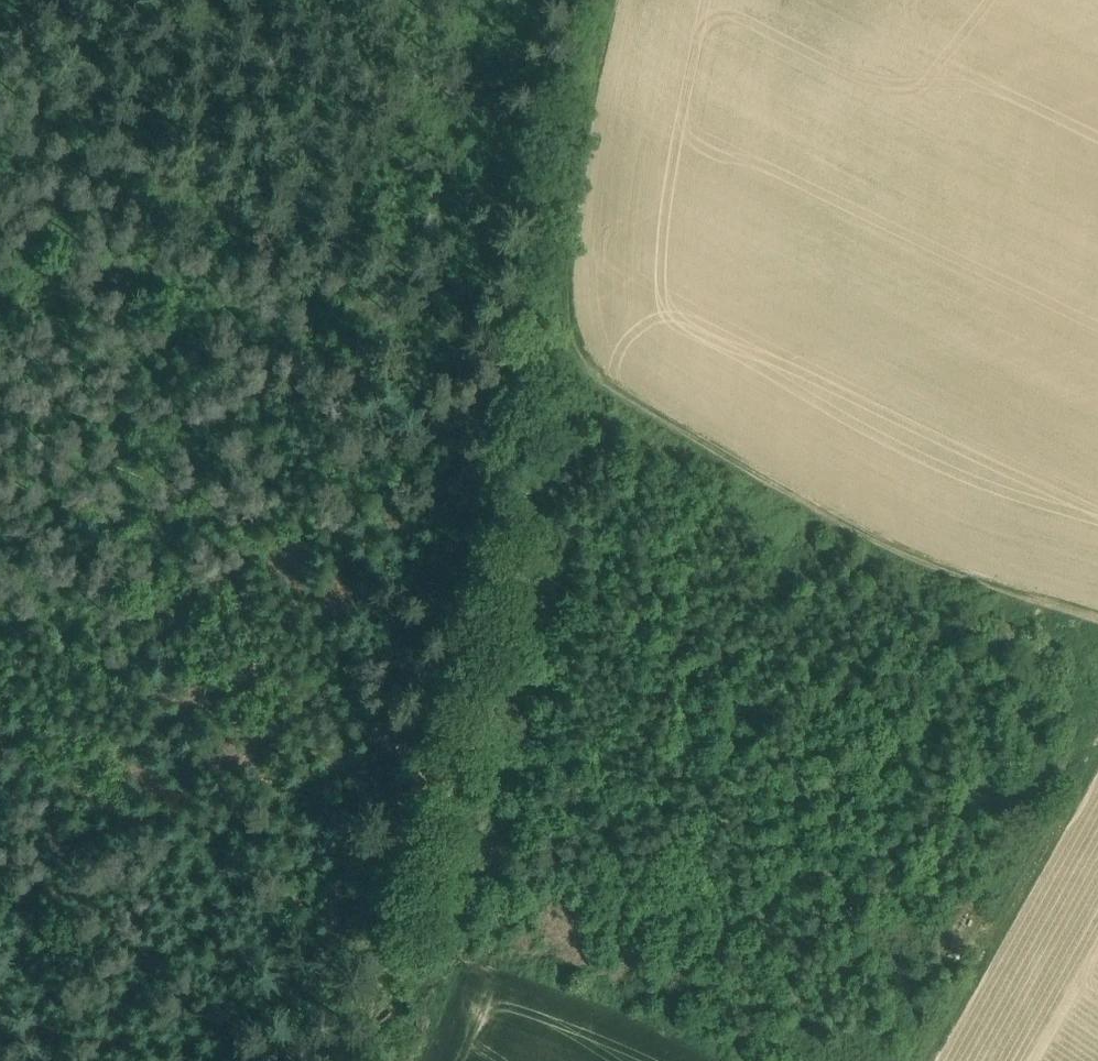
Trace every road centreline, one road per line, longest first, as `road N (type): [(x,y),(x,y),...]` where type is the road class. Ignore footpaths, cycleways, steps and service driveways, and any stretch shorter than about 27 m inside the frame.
road 1 (track): [(1097,614),(992,584),(863,531),(608,379),(566,301),(627,0)]

